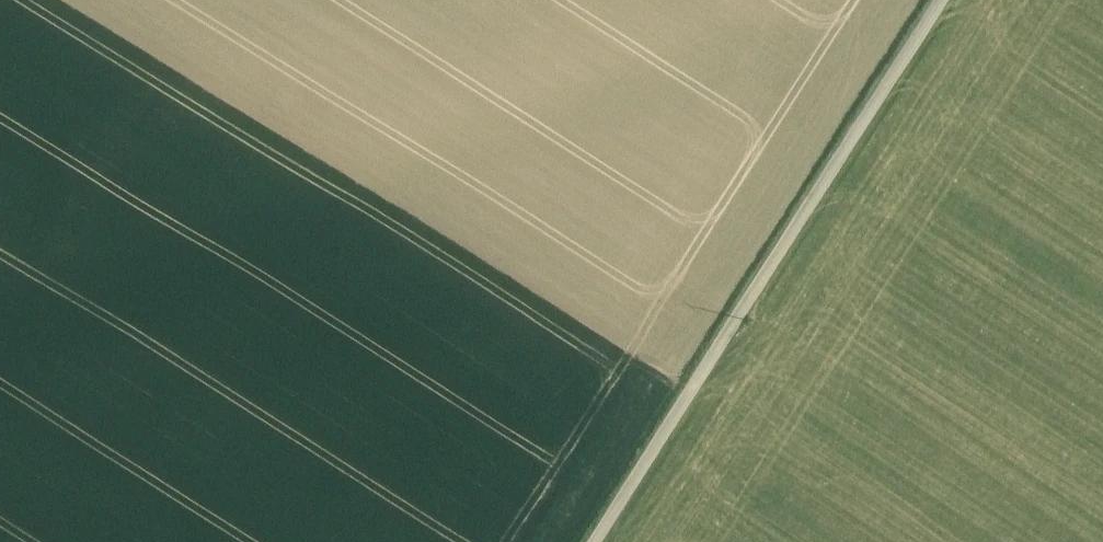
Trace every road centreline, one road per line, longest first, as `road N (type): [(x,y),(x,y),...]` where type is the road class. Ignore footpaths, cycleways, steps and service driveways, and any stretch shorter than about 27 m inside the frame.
road 1 (unclassified): [(600,541),(945,0)]

